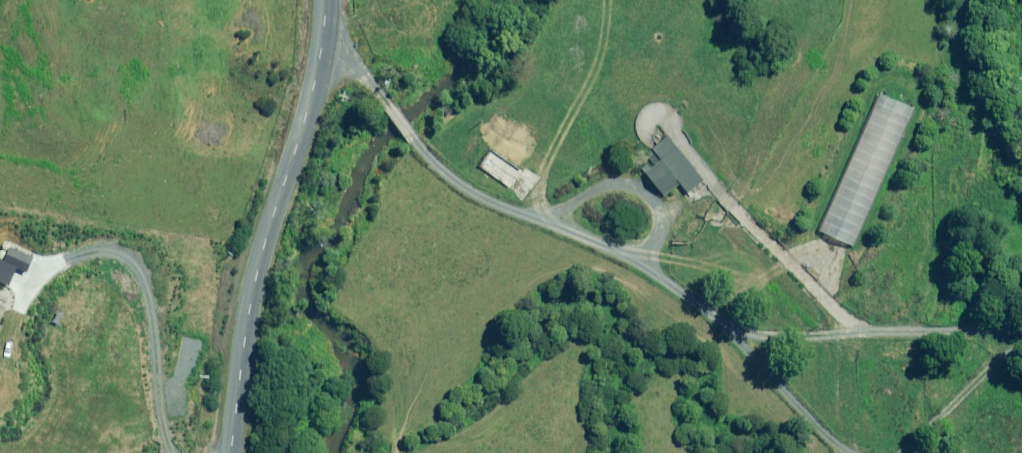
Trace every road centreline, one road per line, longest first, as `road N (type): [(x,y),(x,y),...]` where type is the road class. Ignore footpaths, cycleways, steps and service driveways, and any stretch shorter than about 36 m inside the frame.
road 1 (track): [(331,20),(405,139),(475,203),(628,263),(749,331),(860,452)]
road 2 (unclassified): [(331,0),(317,79),(261,258),(233,452)]
road 3 (track): [(1021,348),(930,452)]

